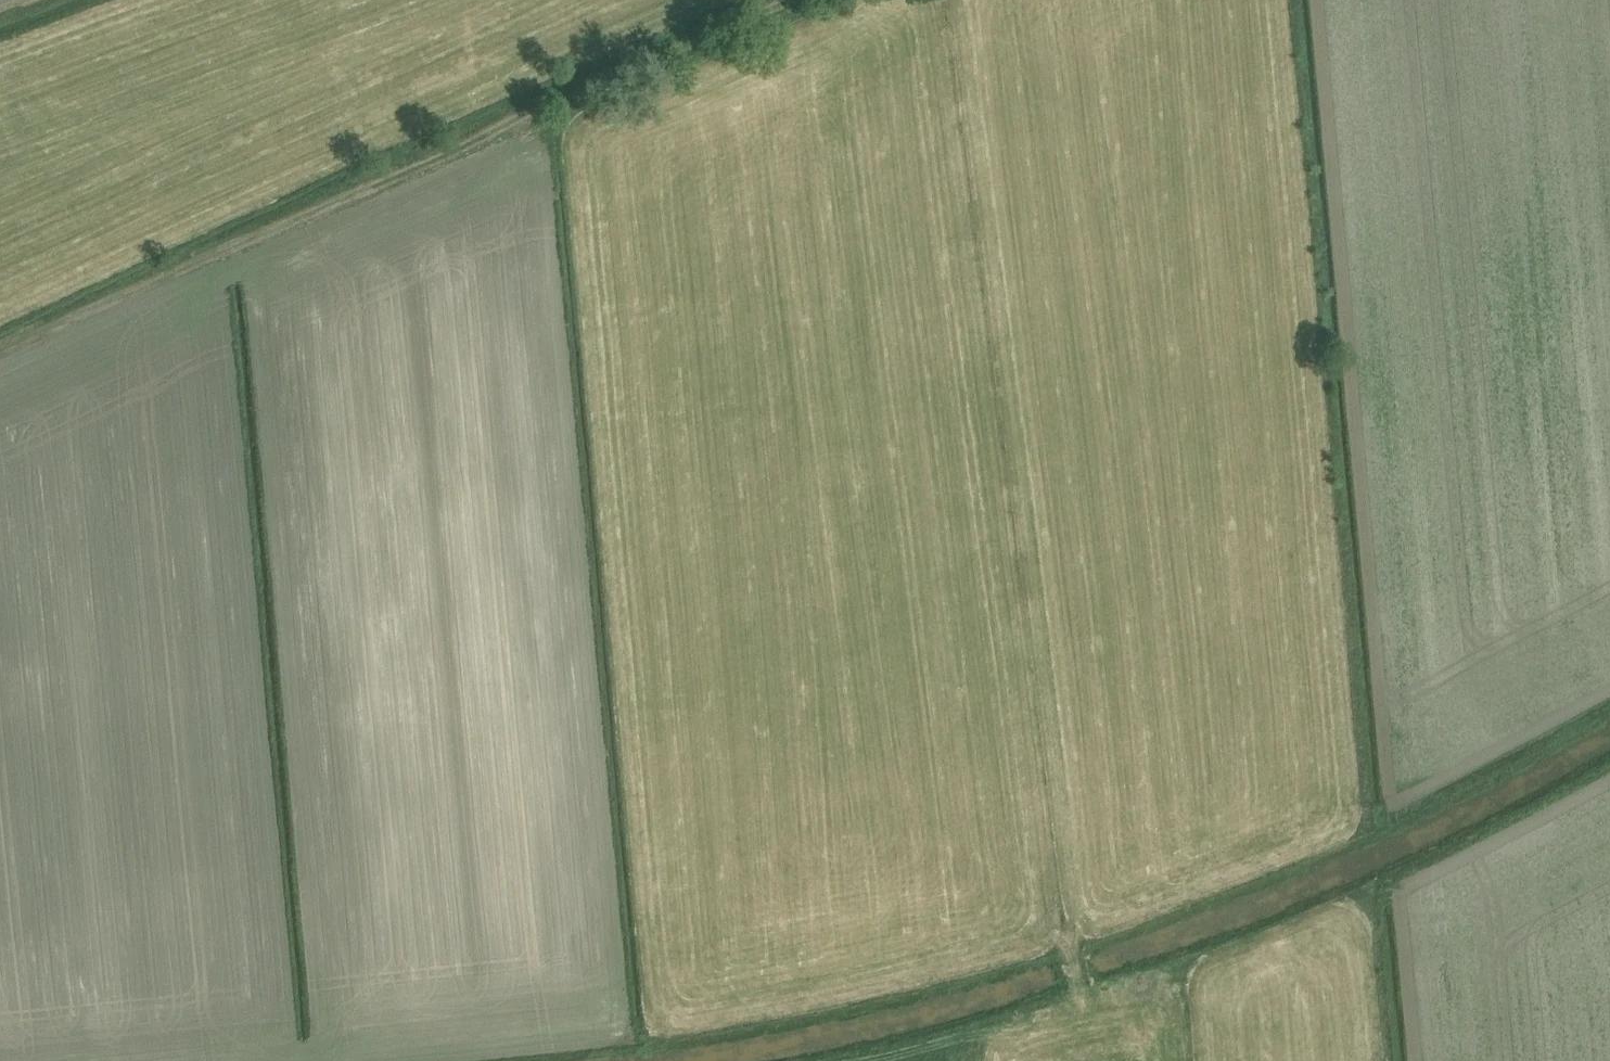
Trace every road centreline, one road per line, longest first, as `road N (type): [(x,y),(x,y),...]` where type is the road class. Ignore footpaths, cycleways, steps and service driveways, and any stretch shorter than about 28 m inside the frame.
road 1 (track): [(789,0),(0,351)]
road 2 (track): [(1609,704),(1376,825)]

